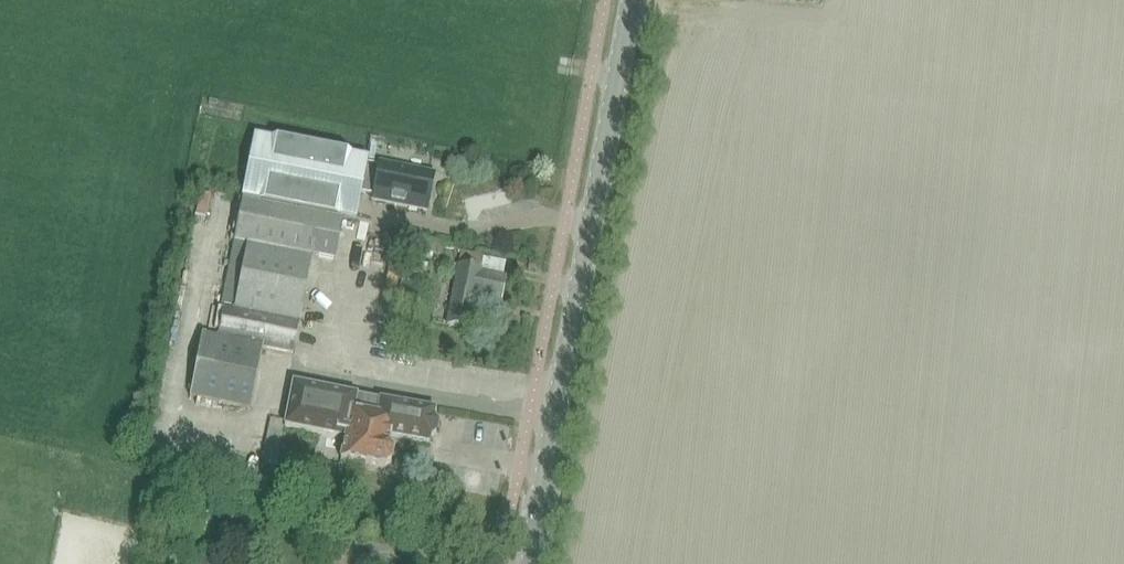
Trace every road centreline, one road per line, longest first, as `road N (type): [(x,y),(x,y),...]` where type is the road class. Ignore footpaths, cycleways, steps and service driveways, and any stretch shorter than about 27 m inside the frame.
road 1 (tertiary): [(534,563),(630,0)]

